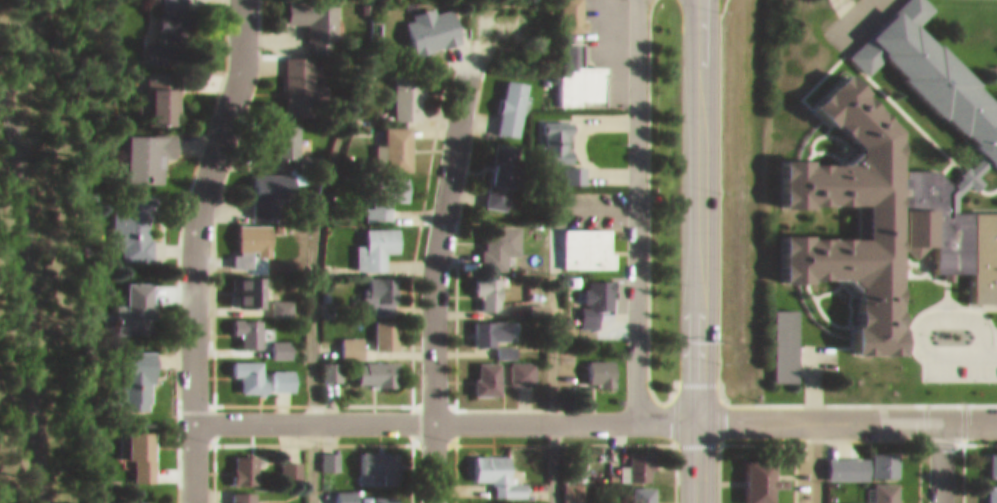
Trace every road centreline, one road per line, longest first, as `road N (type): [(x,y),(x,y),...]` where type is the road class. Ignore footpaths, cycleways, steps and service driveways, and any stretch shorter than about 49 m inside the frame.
road 1 (residential): [(192,502),(195,224),(240,59),(243,0)]
road 2 (residential): [(192,417),(696,413)]
road 3 (primary): [(696,502),(696,0)]
road 4 (residential): [(466,65),(434,262),(432,502)]
road 5 (residential): [(696,413),(996,414)]

